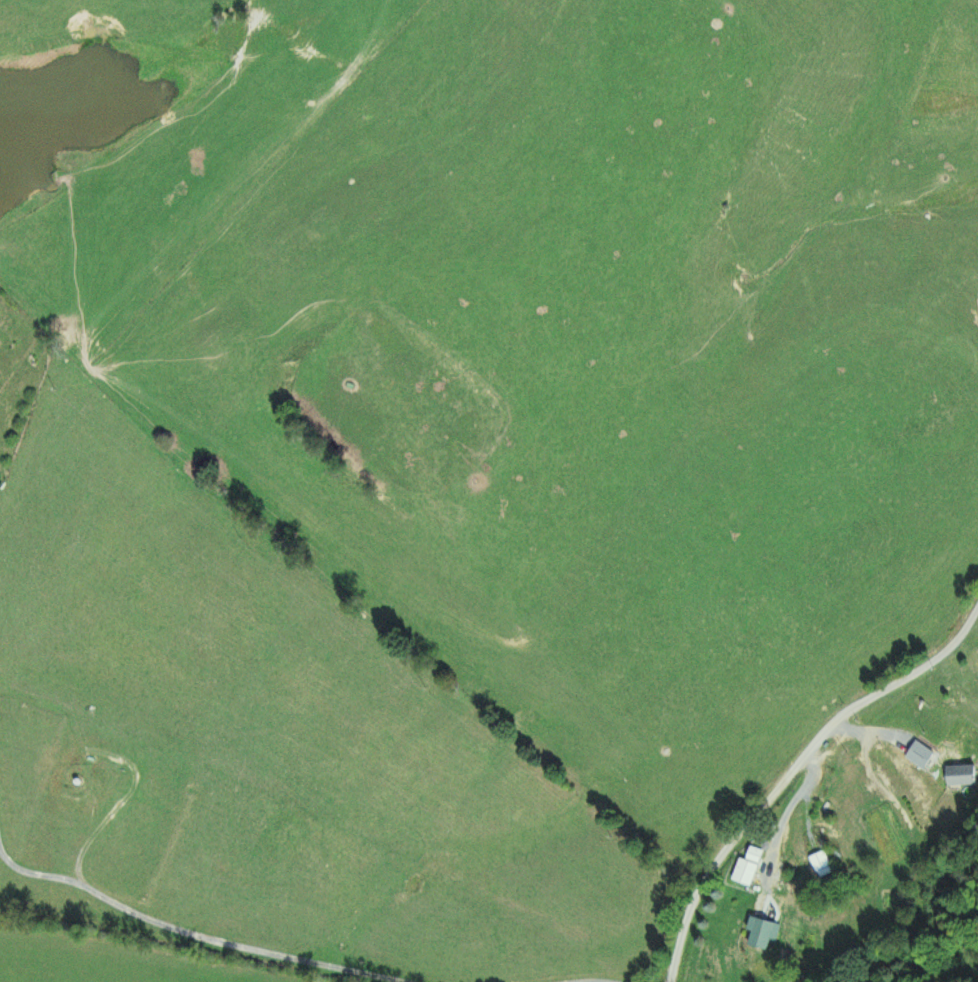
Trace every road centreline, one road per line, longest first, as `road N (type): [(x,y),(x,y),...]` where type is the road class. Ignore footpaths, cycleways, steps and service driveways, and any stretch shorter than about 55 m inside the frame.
road 1 (residential): [(0,446),(61,365),(417,138)]
road 2 (residential): [(676,981),(705,918),(799,785),(977,594)]
road 3 (residential): [(105,981),(77,962),(55,918),(77,735),(0,644)]

